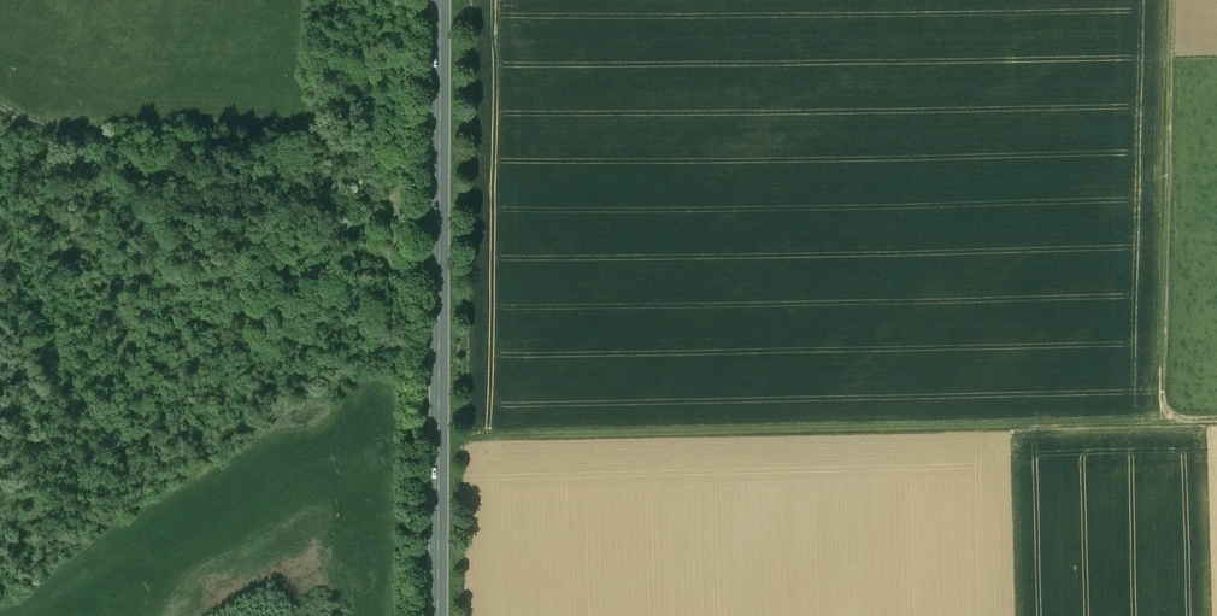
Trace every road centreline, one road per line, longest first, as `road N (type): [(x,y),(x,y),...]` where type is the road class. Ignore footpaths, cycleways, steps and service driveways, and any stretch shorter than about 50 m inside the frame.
road 1 (primary): [(431,615),(435,0)]
road 2 (track): [(1216,413),(1164,414),(1173,0)]

